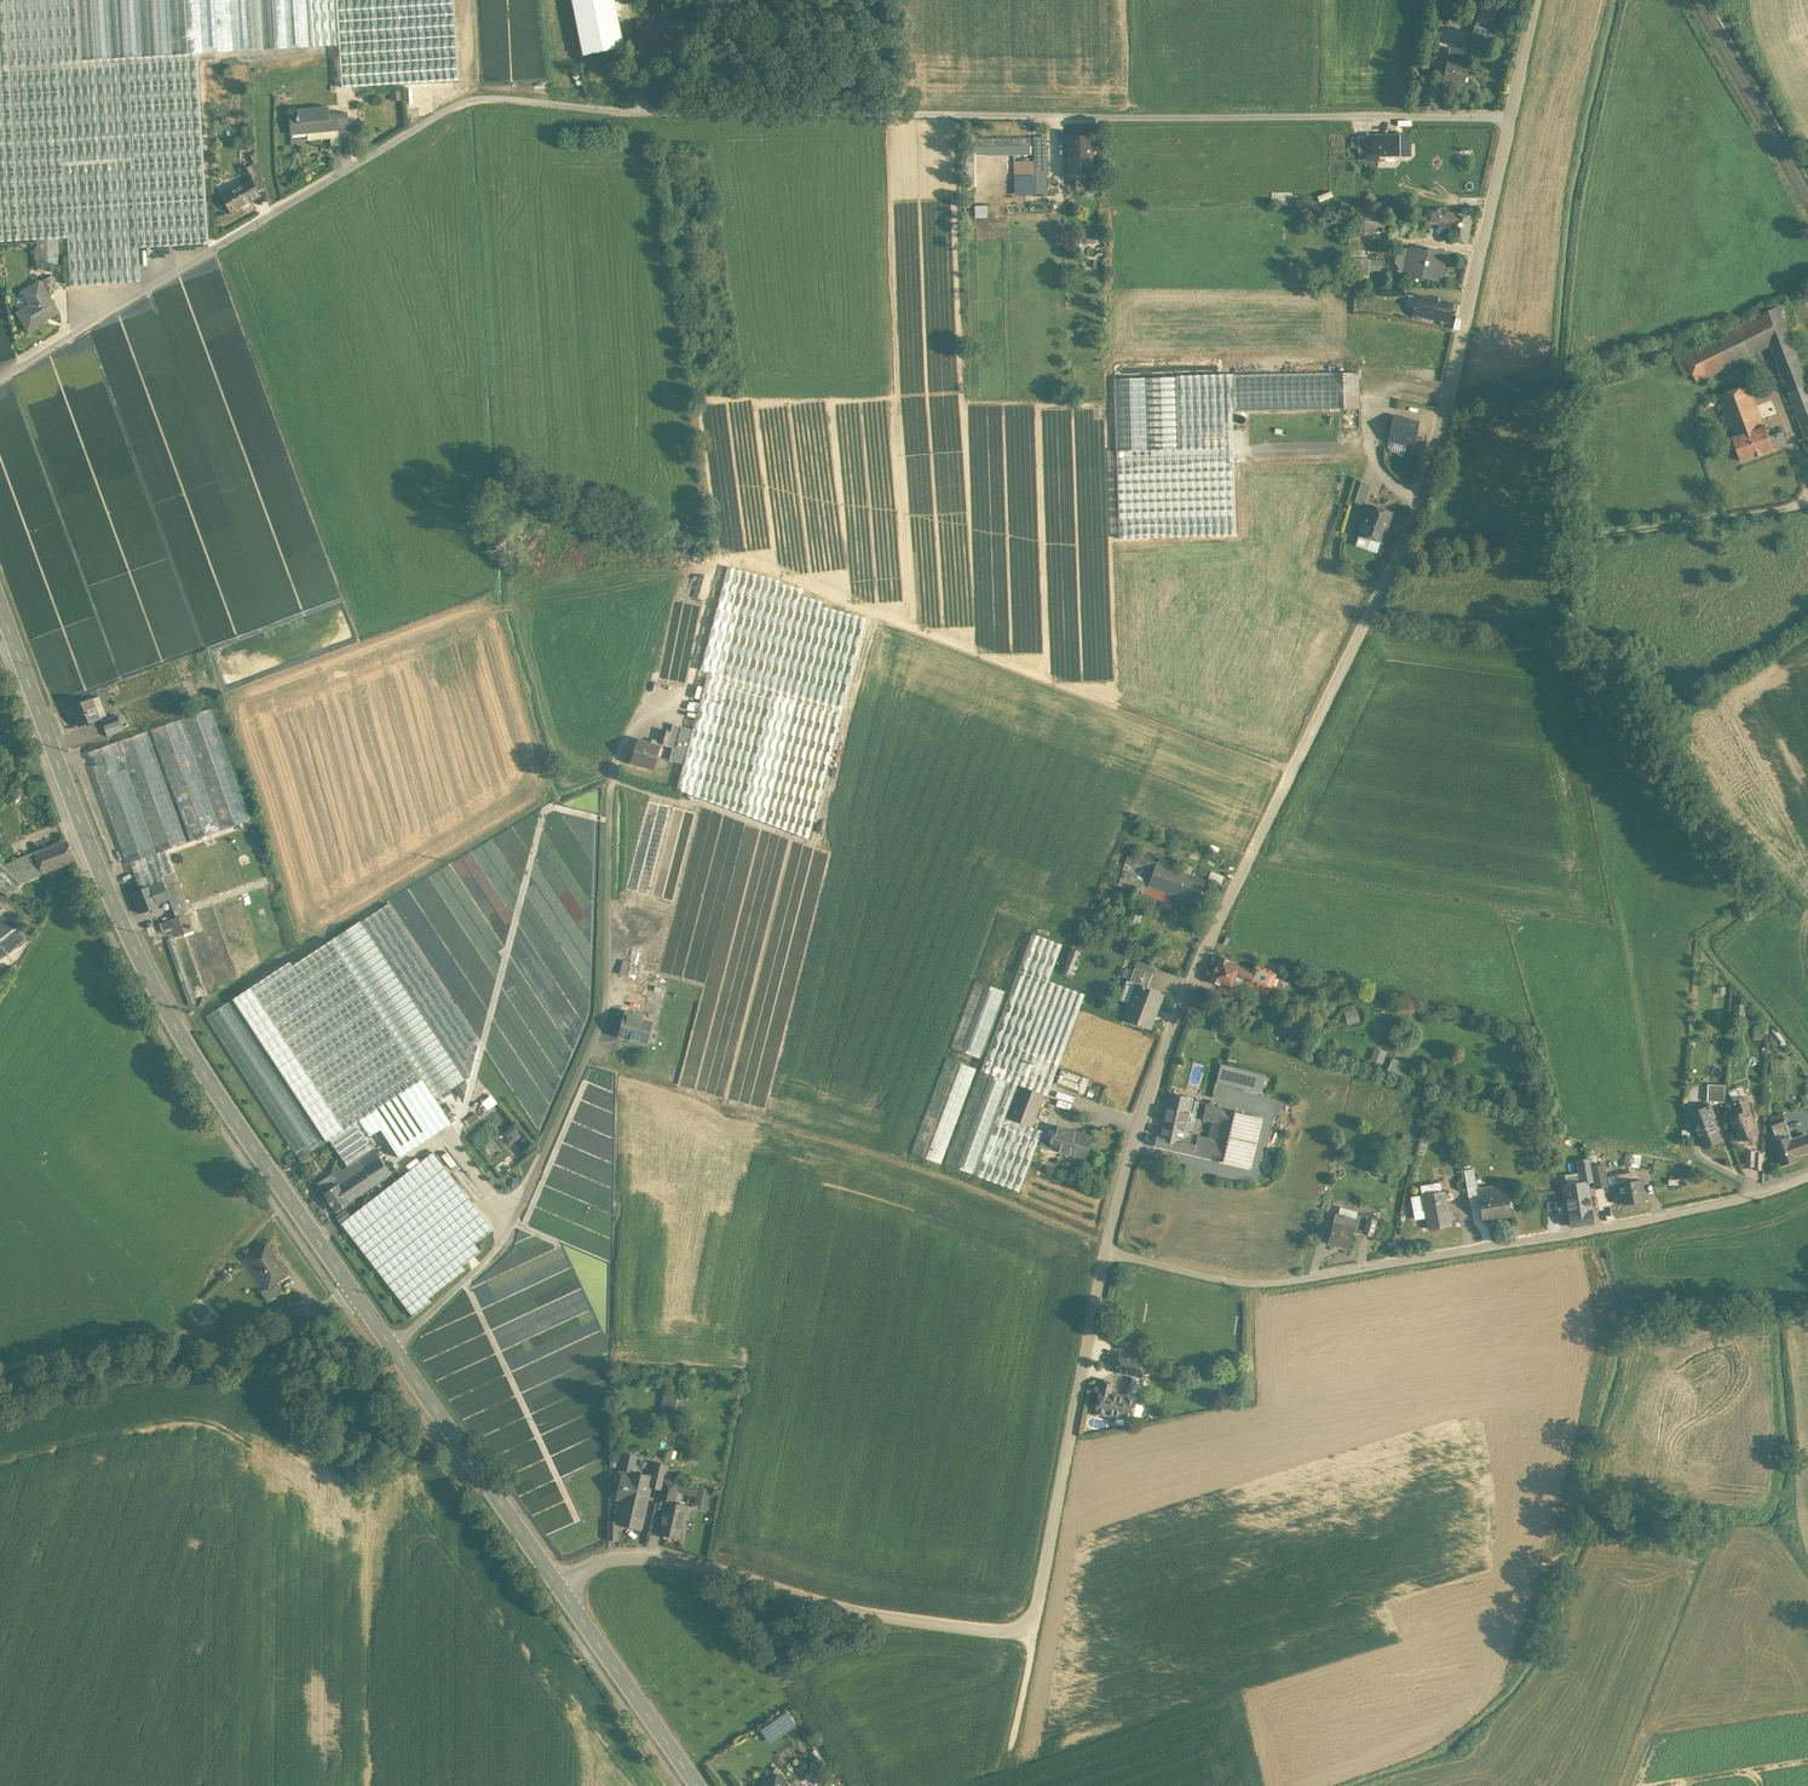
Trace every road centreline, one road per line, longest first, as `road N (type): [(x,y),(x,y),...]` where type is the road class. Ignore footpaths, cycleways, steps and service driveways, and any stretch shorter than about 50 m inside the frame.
road 1 (track): [(1512,117),(684,113),(472,99),(0,377)]
road 2 (unclassified): [(1537,0),(1418,502),(1396,562),(1208,942),(1144,1110),(1105,1250)]
road 3 (tertiary): [(0,603),(131,943),(216,1092),(353,1291)]
road 4 (unclassified): [(1105,1250),(1238,1282),(1296,1280),(1669,1215),(1807,1174)]
road 5 (track): [(701,663),(721,566),(742,557),(1293,770)]
road 6 (unclassified): [(559,1583),(624,1559),(675,1561),(935,1625),(1036,1634)]
road 7 (track): [(1396,562),(1807,505)]
road 8 (unclassified): [(1105,1250),(1036,1634)]
road 9 (unclassified): [(0,1370),(247,1324),(328,1305),(353,1291)]
road 10 (tertiary): [(353,1291),(559,1583)]
road 11 (tertiary): [(559,1583),(696,1785)]

